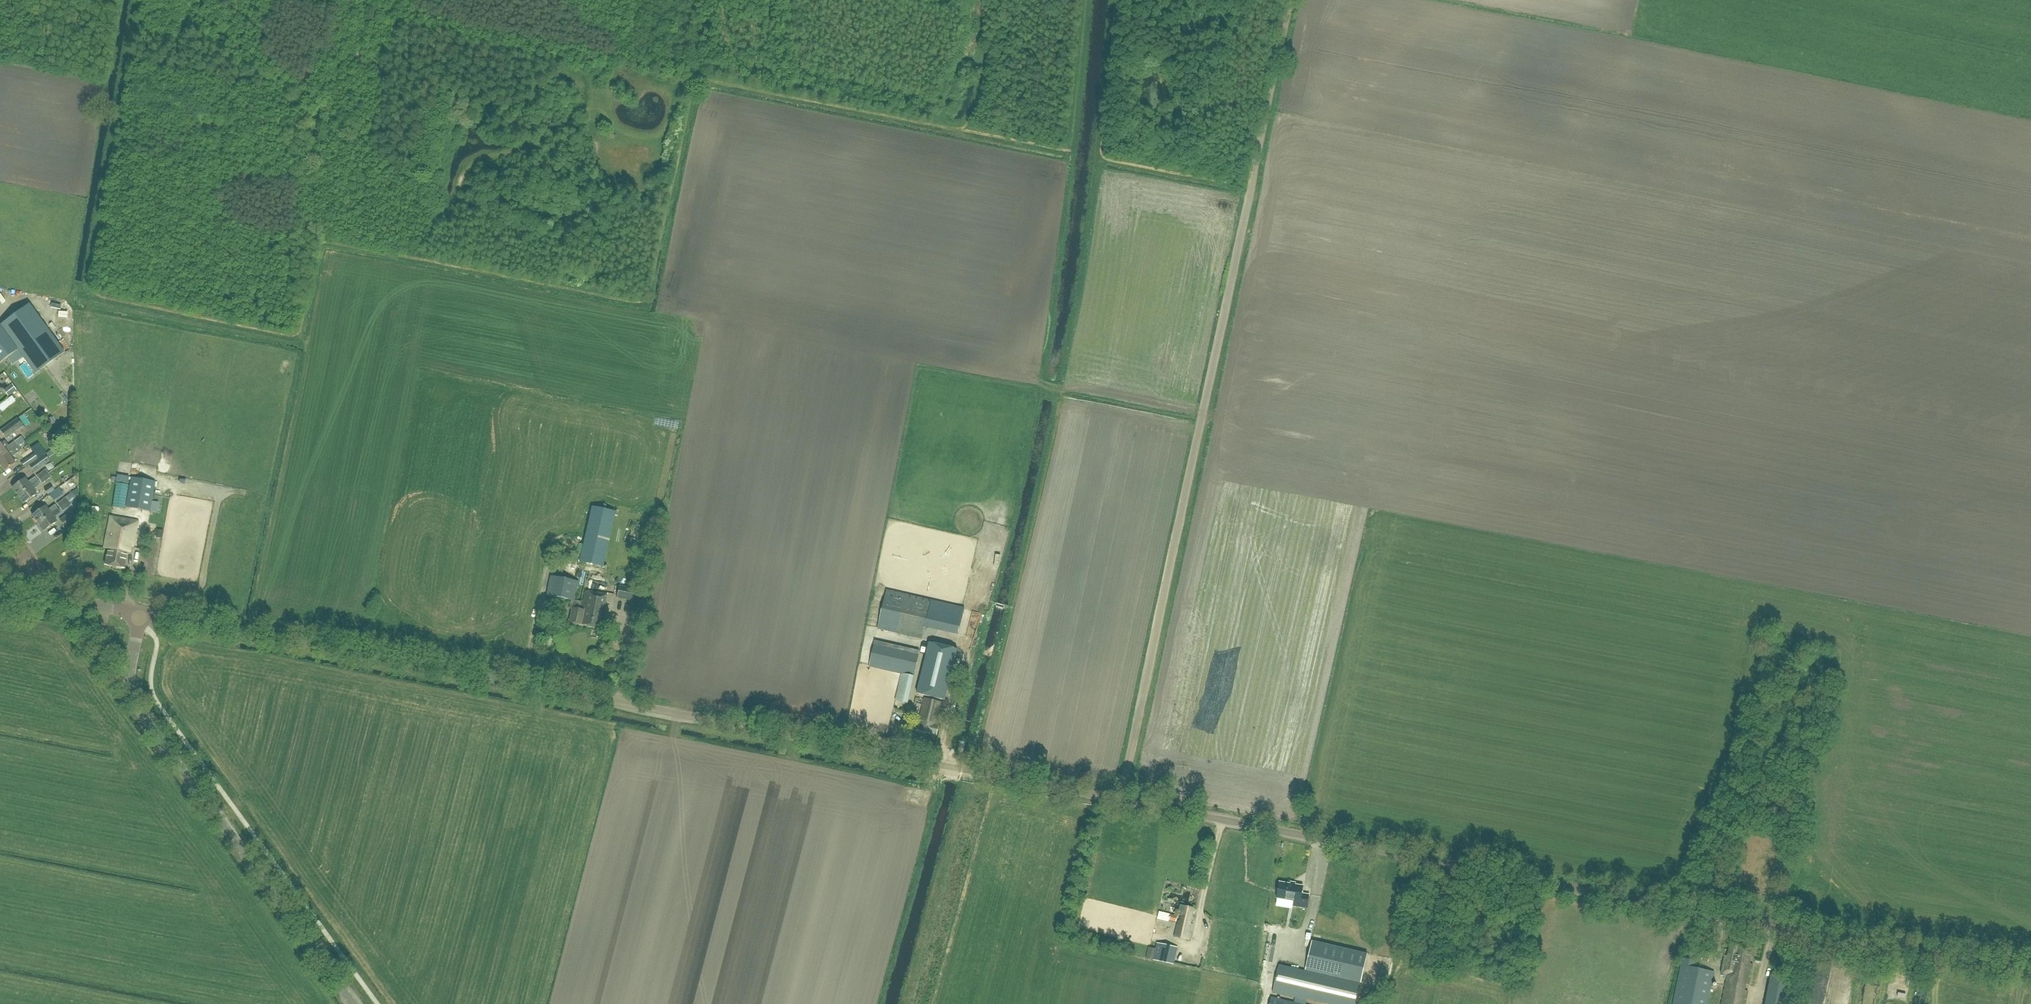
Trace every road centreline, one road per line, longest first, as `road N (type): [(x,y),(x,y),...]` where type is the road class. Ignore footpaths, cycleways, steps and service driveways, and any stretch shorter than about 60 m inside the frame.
road 1 (unclassified): [(2030,973),(139,612)]
road 2 (track): [(1291,0),(1119,799)]
road 3 (tertiary): [(353,1003),(138,709),(128,680),(139,612)]
road 4 (tertiary): [(139,612),(70,601),(31,561)]

